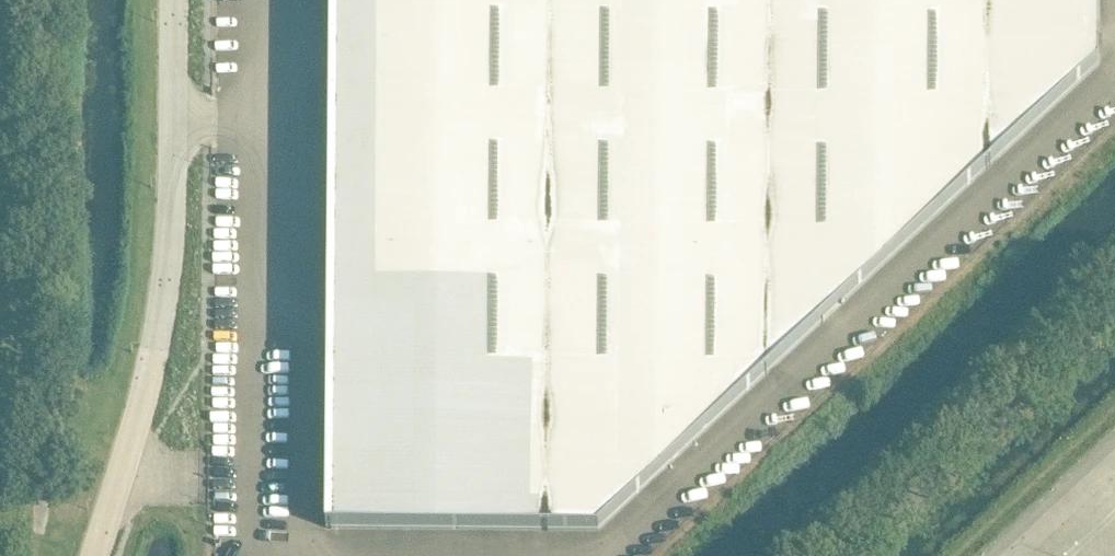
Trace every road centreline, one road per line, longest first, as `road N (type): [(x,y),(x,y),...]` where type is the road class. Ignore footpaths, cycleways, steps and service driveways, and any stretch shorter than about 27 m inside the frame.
road 1 (unclassified): [(94,555),(147,382),(169,262),(175,0)]
road 2 (track): [(34,555),(46,0)]
road 3 (unclassified): [(854,555),(1114,316)]

